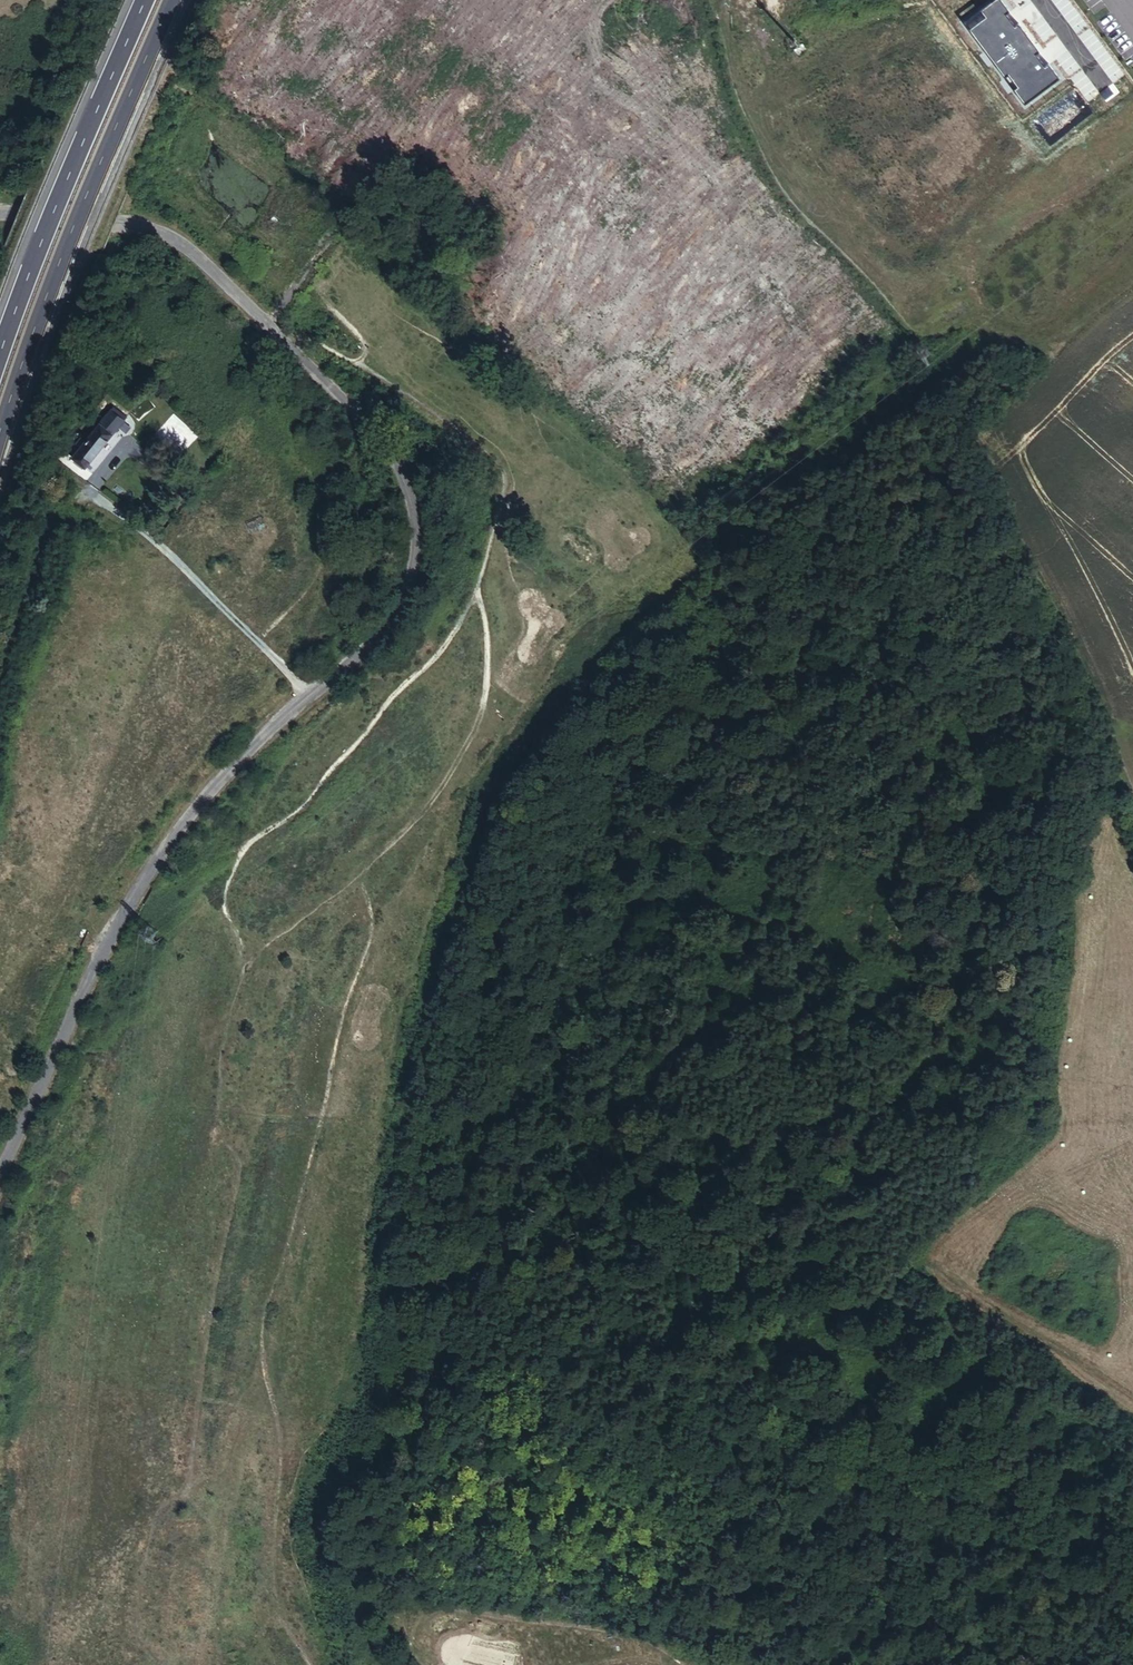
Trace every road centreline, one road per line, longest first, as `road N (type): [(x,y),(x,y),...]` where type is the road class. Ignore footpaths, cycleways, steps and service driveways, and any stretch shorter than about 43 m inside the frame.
road 1 (unclassified): [(0,1180),(127,900),(238,753),(401,618),(423,551),(421,506),(351,402),(182,242),(153,226),(0,211)]
road 2 (trunk): [(0,444),(74,239),(175,0)]
road 3 (track): [(728,0),(731,39),(768,150),(814,217),(885,282),(947,276)]
road 4 (trunk): [(146,0),(0,358)]

